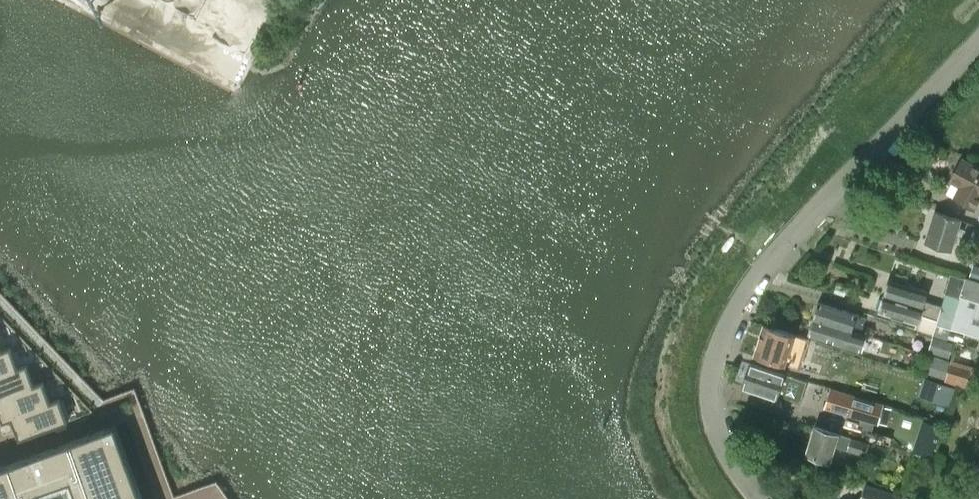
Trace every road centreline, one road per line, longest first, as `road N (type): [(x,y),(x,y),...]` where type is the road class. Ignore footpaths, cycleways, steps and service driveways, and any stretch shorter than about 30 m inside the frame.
road 1 (unclassified): [(759,498),(733,464),(709,399),(709,376),(735,310),(790,238),(978,40)]

